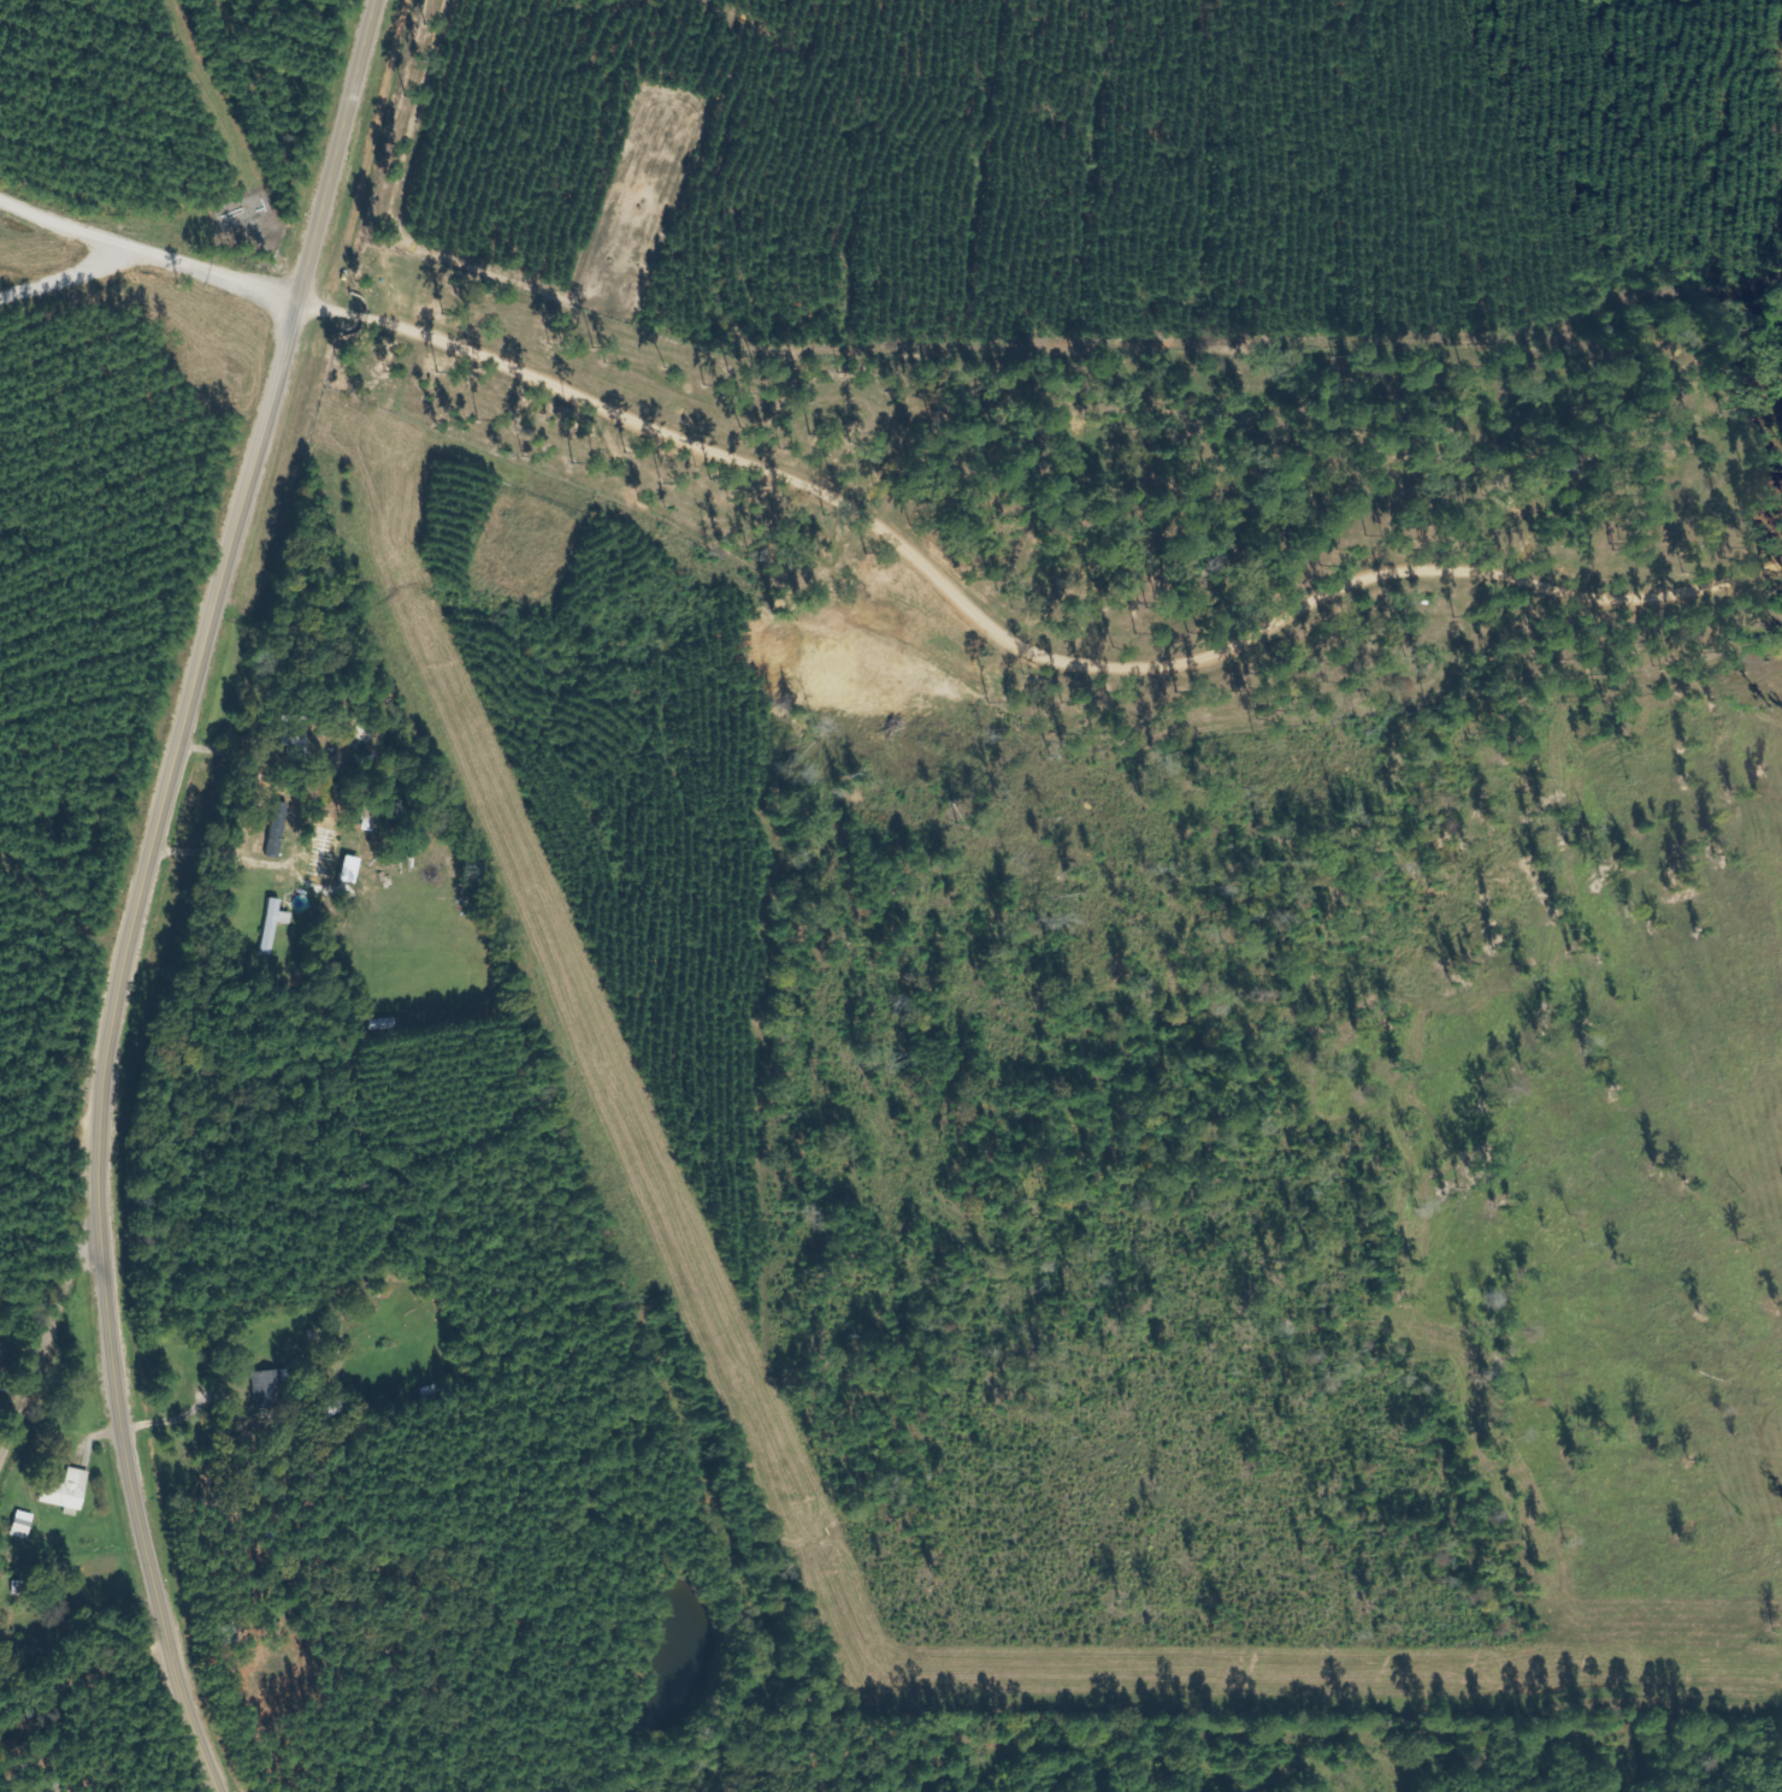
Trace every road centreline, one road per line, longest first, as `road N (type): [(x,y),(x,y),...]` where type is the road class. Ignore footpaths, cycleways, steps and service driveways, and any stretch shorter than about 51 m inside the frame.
road 1 (tertiary): [(229,1791),(160,1605),(128,1462),(102,1229),(106,1094),(138,899),(379,0)]
road 2 (residential): [(0,1465),(71,1273),(102,1229)]

